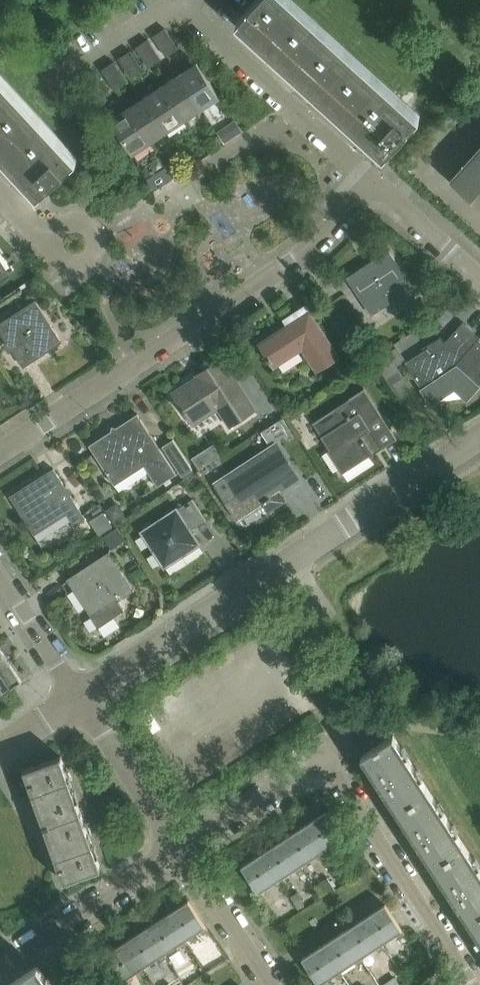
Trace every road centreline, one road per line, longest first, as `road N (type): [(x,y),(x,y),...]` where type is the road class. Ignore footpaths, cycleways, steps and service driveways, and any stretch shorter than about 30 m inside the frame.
road 1 (residential): [(81,697),(479,438)]
road 2 (residential): [(0,452),(322,241),(375,185)]
road 3 (residential): [(476,984),(351,788),(321,754)]
road 4 (residential): [(0,962),(178,847)]
road 5 (residential): [(178,847),(81,697)]
road 6 (residential): [(178,847),(321,754)]
road 7 (residential): [(270,984),(178,847)]
road 8 (residential): [(81,697),(0,571)]
road 9 (residential): [(479,280),(375,185)]
road 10 (residential): [(35,233),(63,262),(91,260),(97,236),(73,223)]

